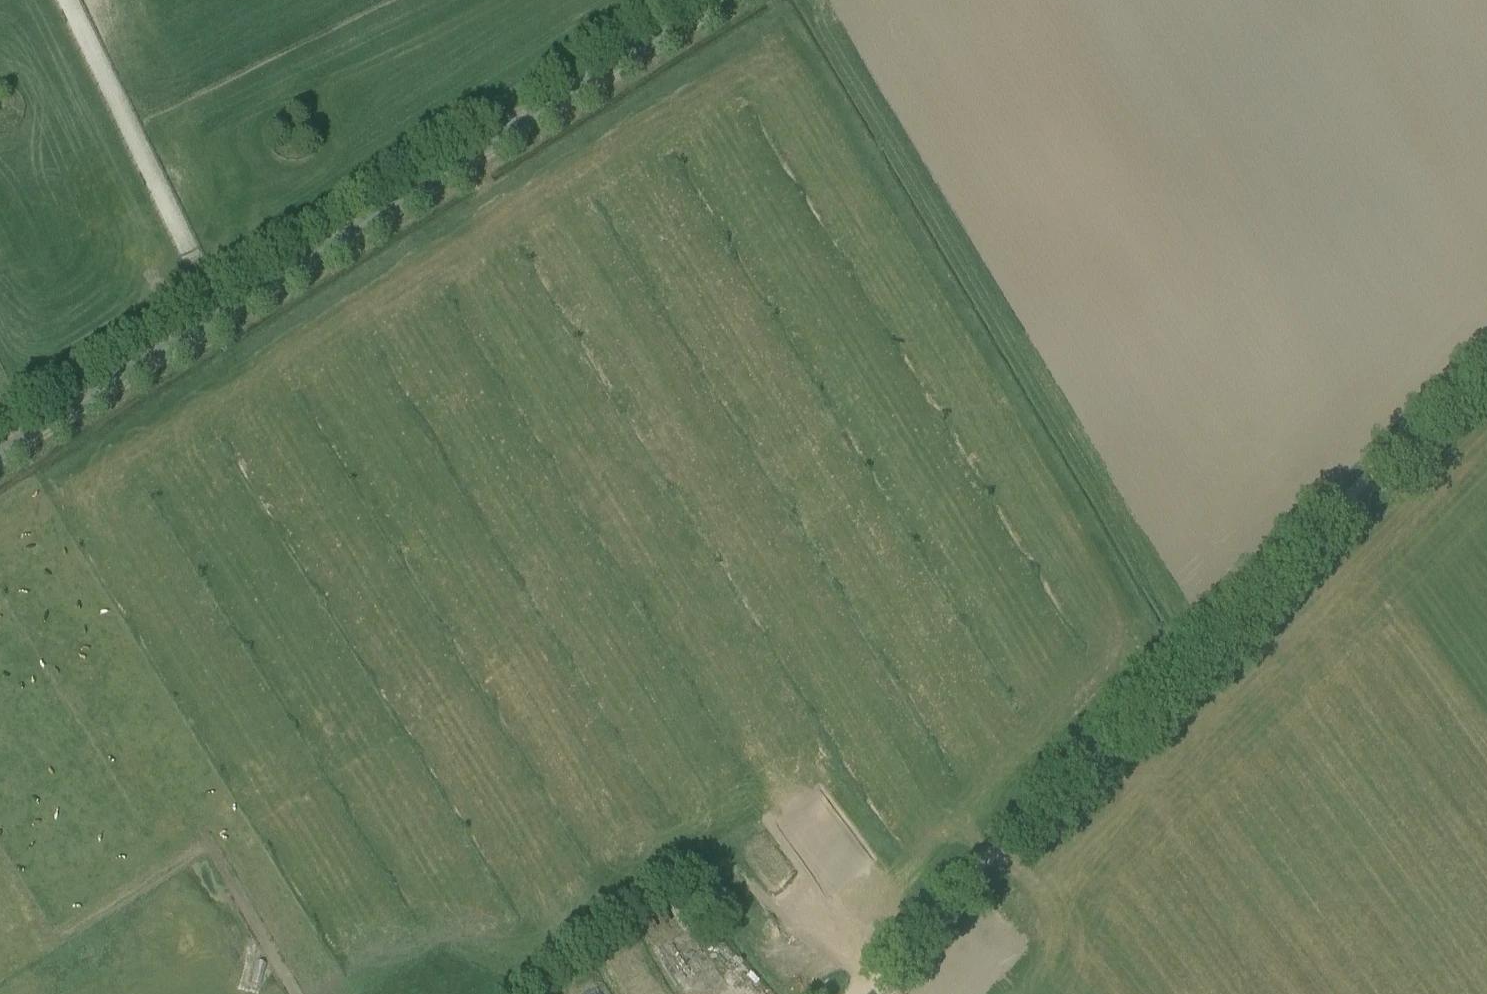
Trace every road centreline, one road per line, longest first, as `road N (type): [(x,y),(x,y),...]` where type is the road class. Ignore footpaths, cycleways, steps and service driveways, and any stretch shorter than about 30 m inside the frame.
road 1 (unclassified): [(0,458),(721,0)]

